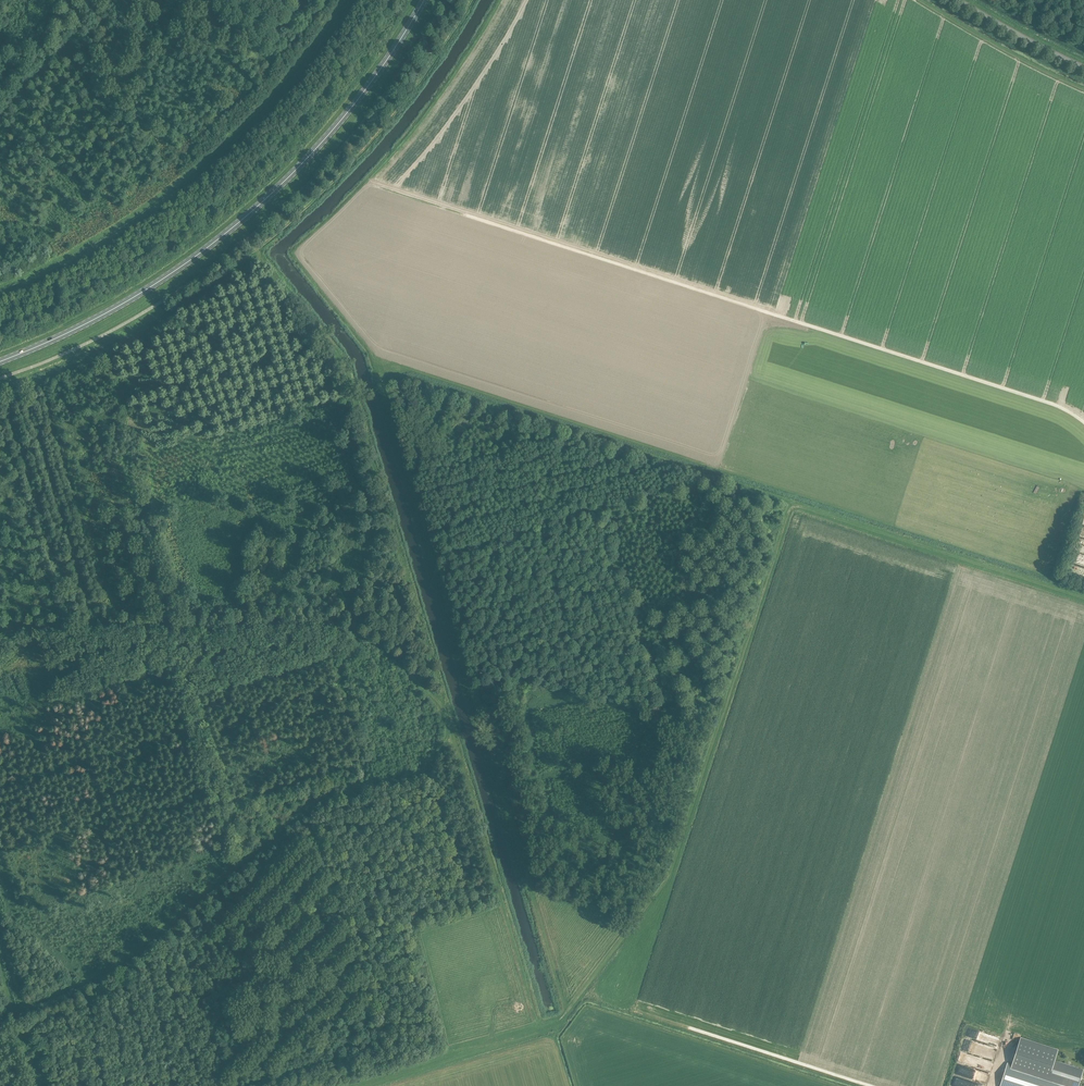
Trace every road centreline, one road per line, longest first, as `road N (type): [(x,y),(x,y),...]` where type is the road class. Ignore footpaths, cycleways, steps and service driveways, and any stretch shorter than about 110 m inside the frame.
road 1 (track): [(451,720),(540,1023),(562,1014),(653,903),(674,863),(792,504),(1083,597)]
road 2 (track): [(0,1015),(108,970),(313,807),(421,770),(439,750),(444,721),(429,693),(371,639),(320,619),(0,630)]
road 3 (secondary): [(0,361),(107,312),(249,214),(366,89),(424,0)]
road 4 (track): [(444,721),(451,720),(345,360),(249,237)]
road 5 (track): [(540,1023),(334,1085)]
road 6 (track): [(97,0),(69,46),(0,120)]
road 7 (unclassified): [(1083,68),(958,0)]

